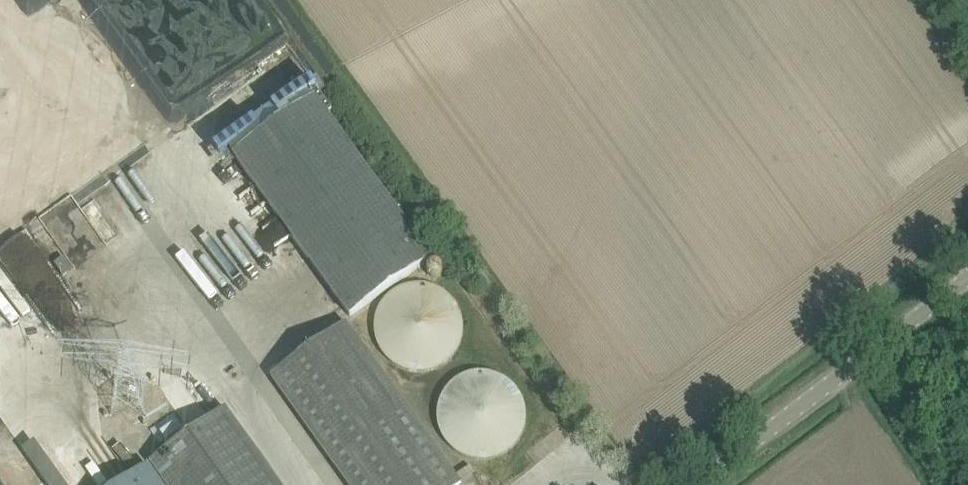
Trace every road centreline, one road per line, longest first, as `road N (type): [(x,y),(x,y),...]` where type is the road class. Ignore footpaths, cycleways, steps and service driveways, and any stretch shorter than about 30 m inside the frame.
road 1 (tertiary): [(699,484),(967,280)]

